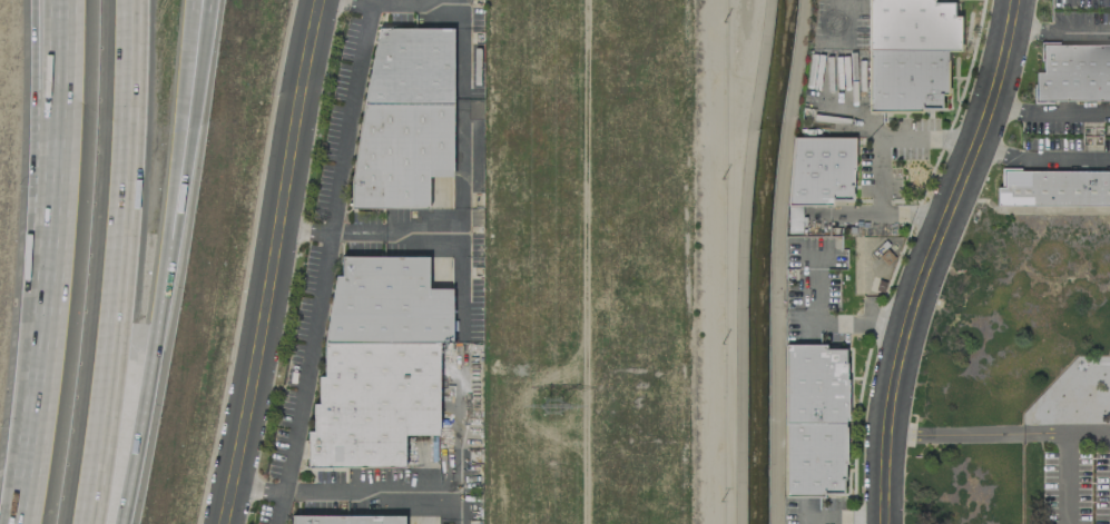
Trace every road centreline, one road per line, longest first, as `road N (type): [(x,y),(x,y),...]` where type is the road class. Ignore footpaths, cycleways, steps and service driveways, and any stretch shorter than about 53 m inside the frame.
road 1 (residential): [(885,523),(894,379),(917,294),(986,120),(1014,0)]
road 2 (residential): [(320,0),(224,523)]
road 3 (motorway): [(79,523),(101,387),(124,0)]
road 4 (motorway): [(128,483),(193,77)]
road 5 (motorway): [(45,314),(18,523)]
road 6 (motorway): [(35,0),(51,196)]
road 7 (motorway): [(61,0),(51,196)]

